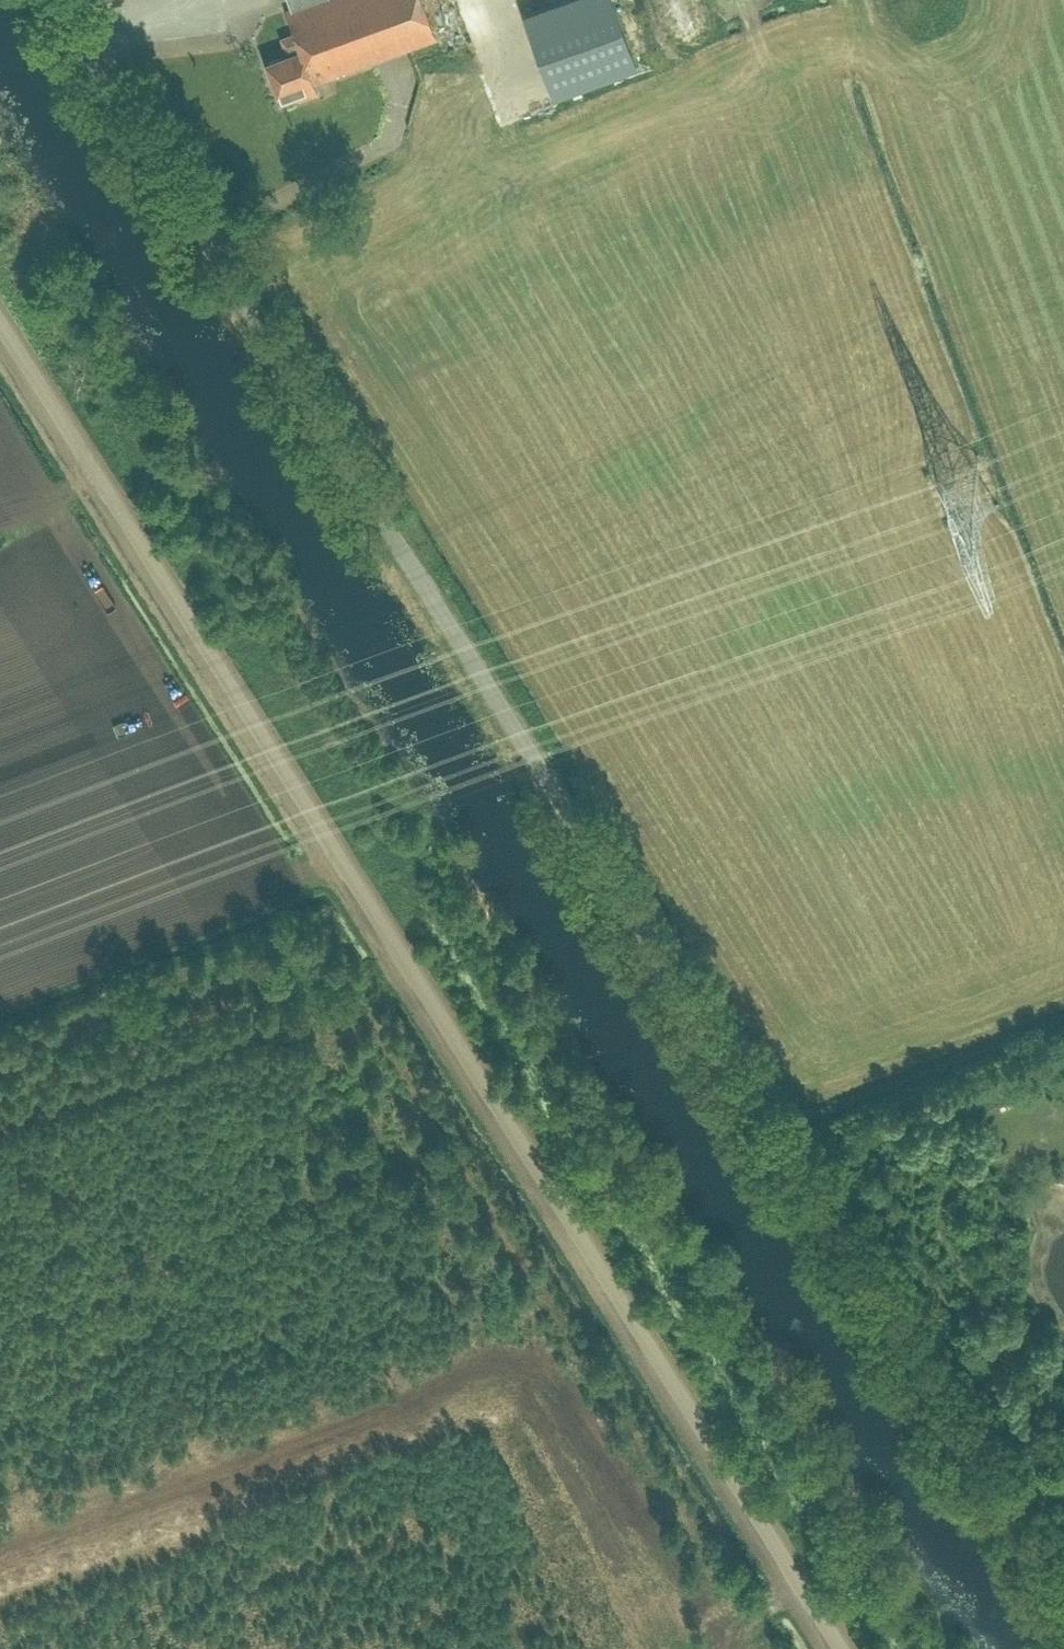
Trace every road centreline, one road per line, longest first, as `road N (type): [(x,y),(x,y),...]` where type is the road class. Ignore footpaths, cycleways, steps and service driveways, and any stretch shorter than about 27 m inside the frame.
road 1 (unclassified): [(55,0),(1063,1599)]
road 2 (unclassified): [(843,1648),(0,320)]

